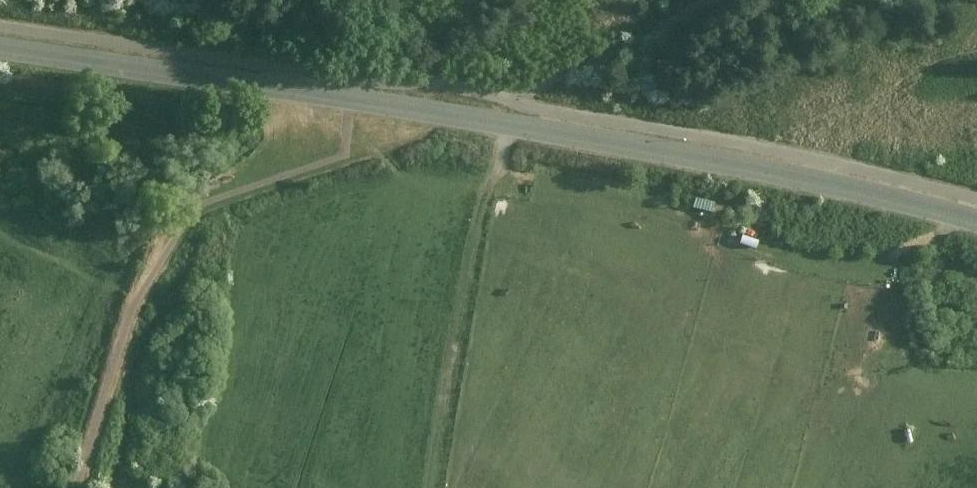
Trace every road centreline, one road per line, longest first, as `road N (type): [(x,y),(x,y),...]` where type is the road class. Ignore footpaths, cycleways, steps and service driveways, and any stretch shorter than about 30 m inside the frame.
road 1 (unclassified): [(0,48),(746,165),(976,223)]
road 2 (track): [(513,126),(492,183),(435,487)]

